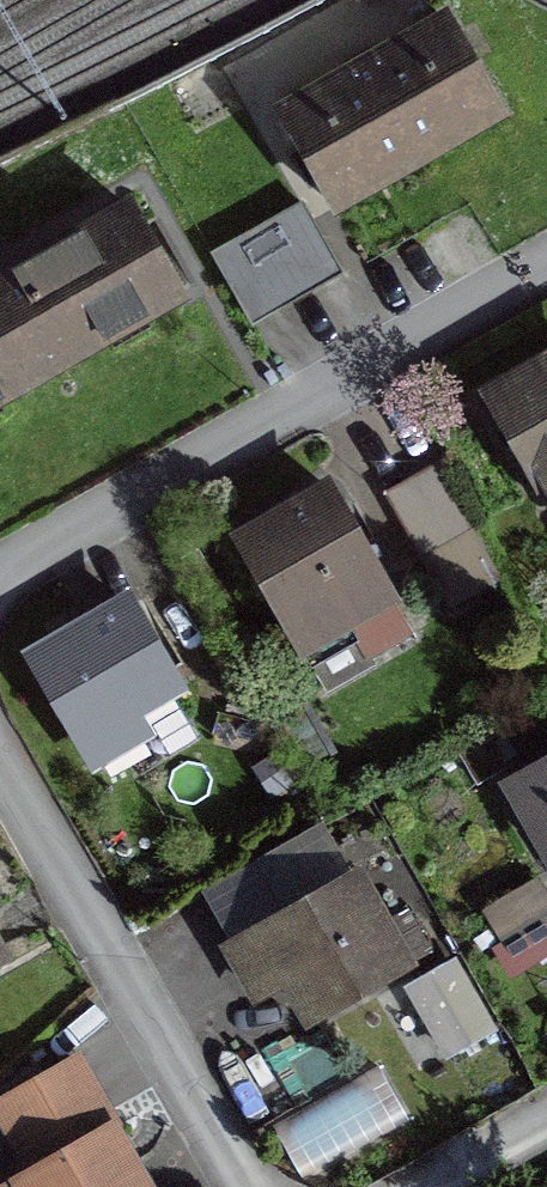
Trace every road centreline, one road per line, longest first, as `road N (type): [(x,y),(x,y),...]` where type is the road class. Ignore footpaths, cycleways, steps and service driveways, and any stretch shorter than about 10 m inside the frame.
road 1 (residential): [(546,256),(0,579)]
road 2 (residential): [(0,769),(238,1186)]
road 3 (residential): [(413,1186),(546,1117)]

